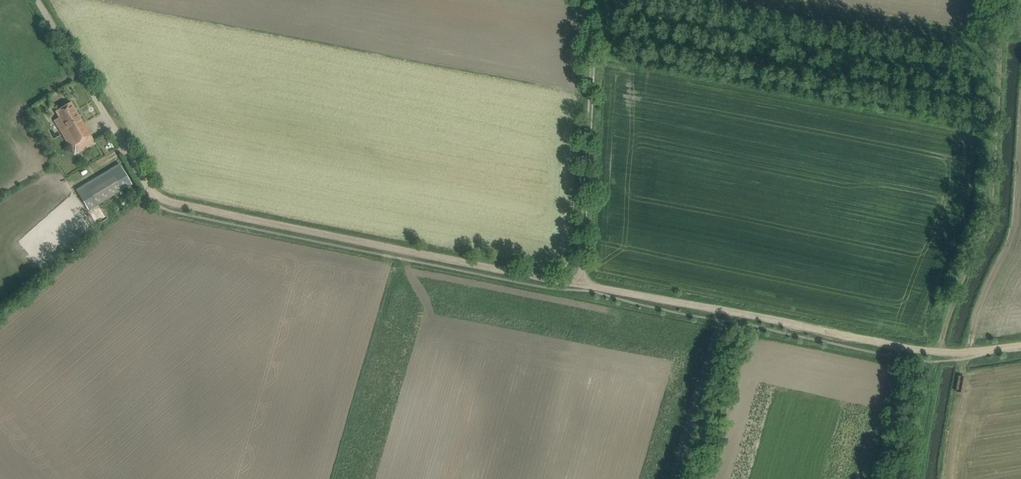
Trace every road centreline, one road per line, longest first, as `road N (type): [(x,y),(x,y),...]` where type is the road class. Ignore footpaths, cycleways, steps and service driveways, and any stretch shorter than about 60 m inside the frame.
road 1 (track): [(1020,349),(940,353),(162,199)]
road 2 (track): [(1000,49),(992,225),(943,353)]
road 3 (track): [(595,0),(586,285)]
road 4 (unclassified): [(162,199),(37,0)]
road 5 (track): [(0,339),(123,235),(156,226),(162,199)]

